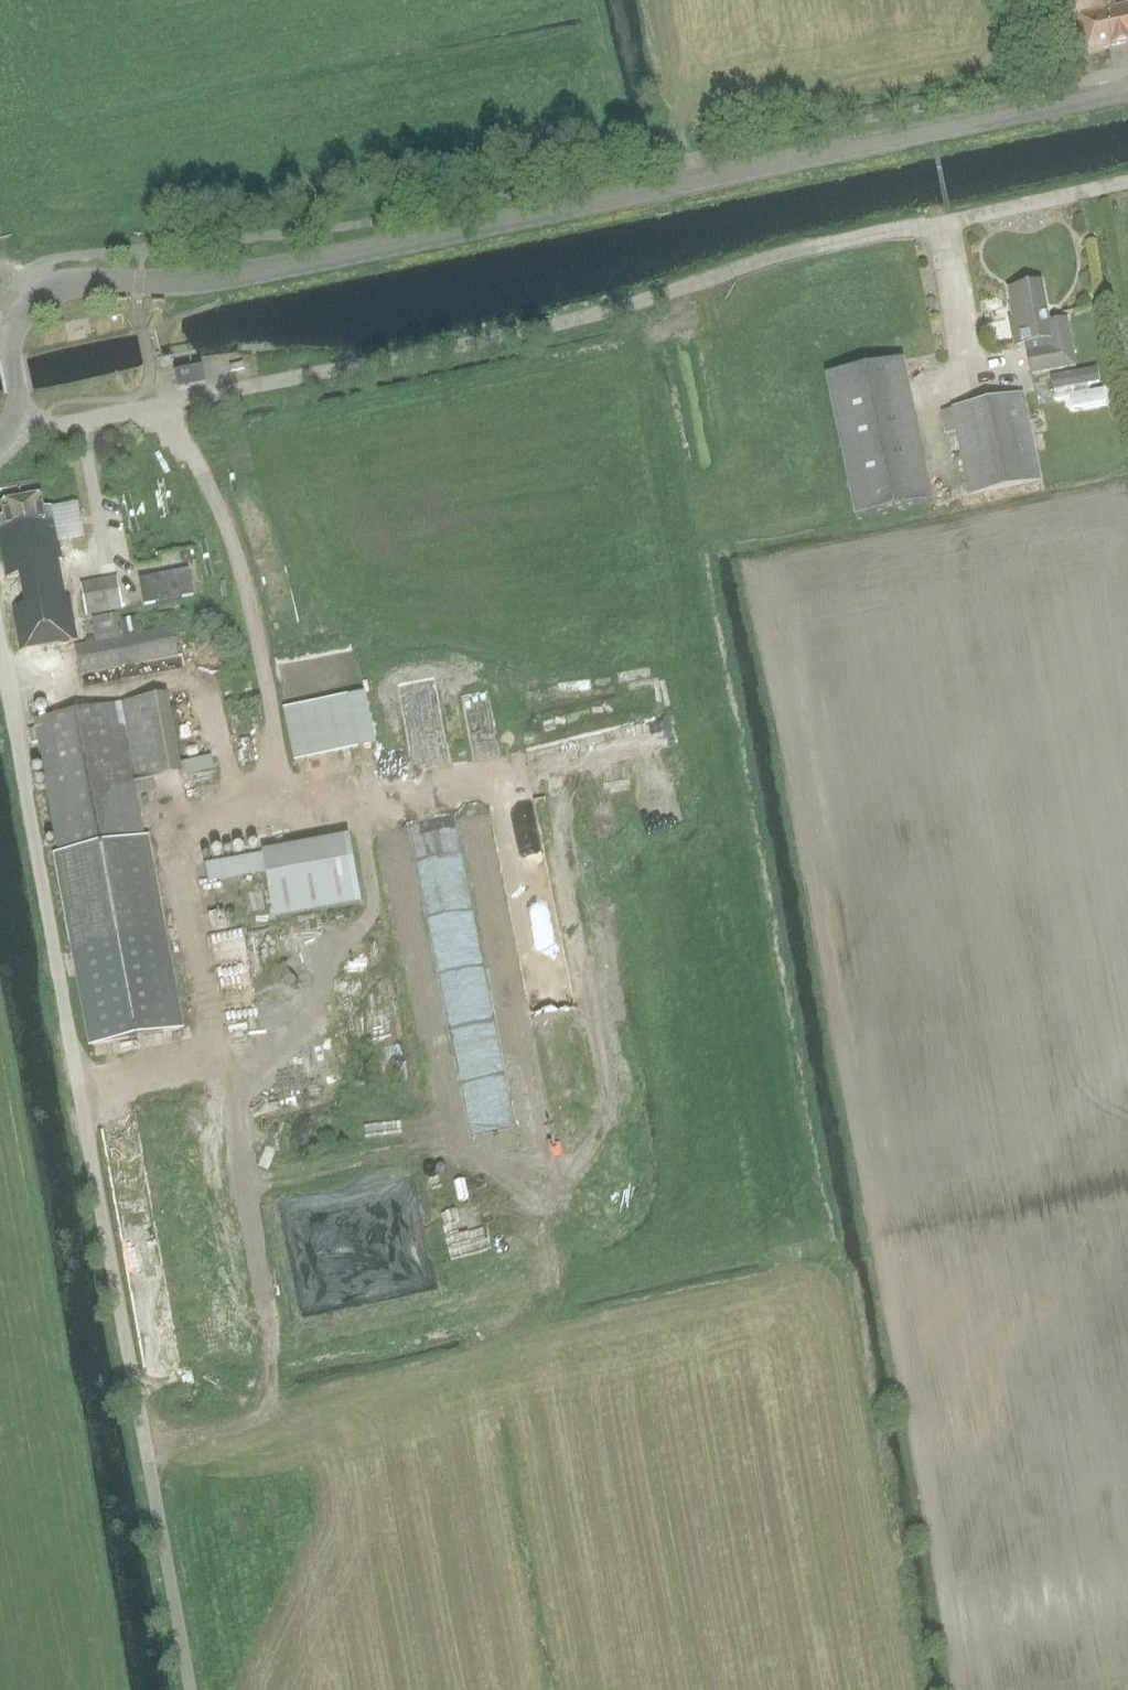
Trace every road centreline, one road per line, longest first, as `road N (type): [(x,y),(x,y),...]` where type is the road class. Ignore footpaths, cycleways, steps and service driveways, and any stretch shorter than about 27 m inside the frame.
road 1 (tertiary): [(15,328),(28,305),(70,284),(242,277),(1127,87)]
road 2 (track): [(948,218),(755,260),(671,295),(212,394)]
road 3 (track): [(1127,180),(948,218)]

